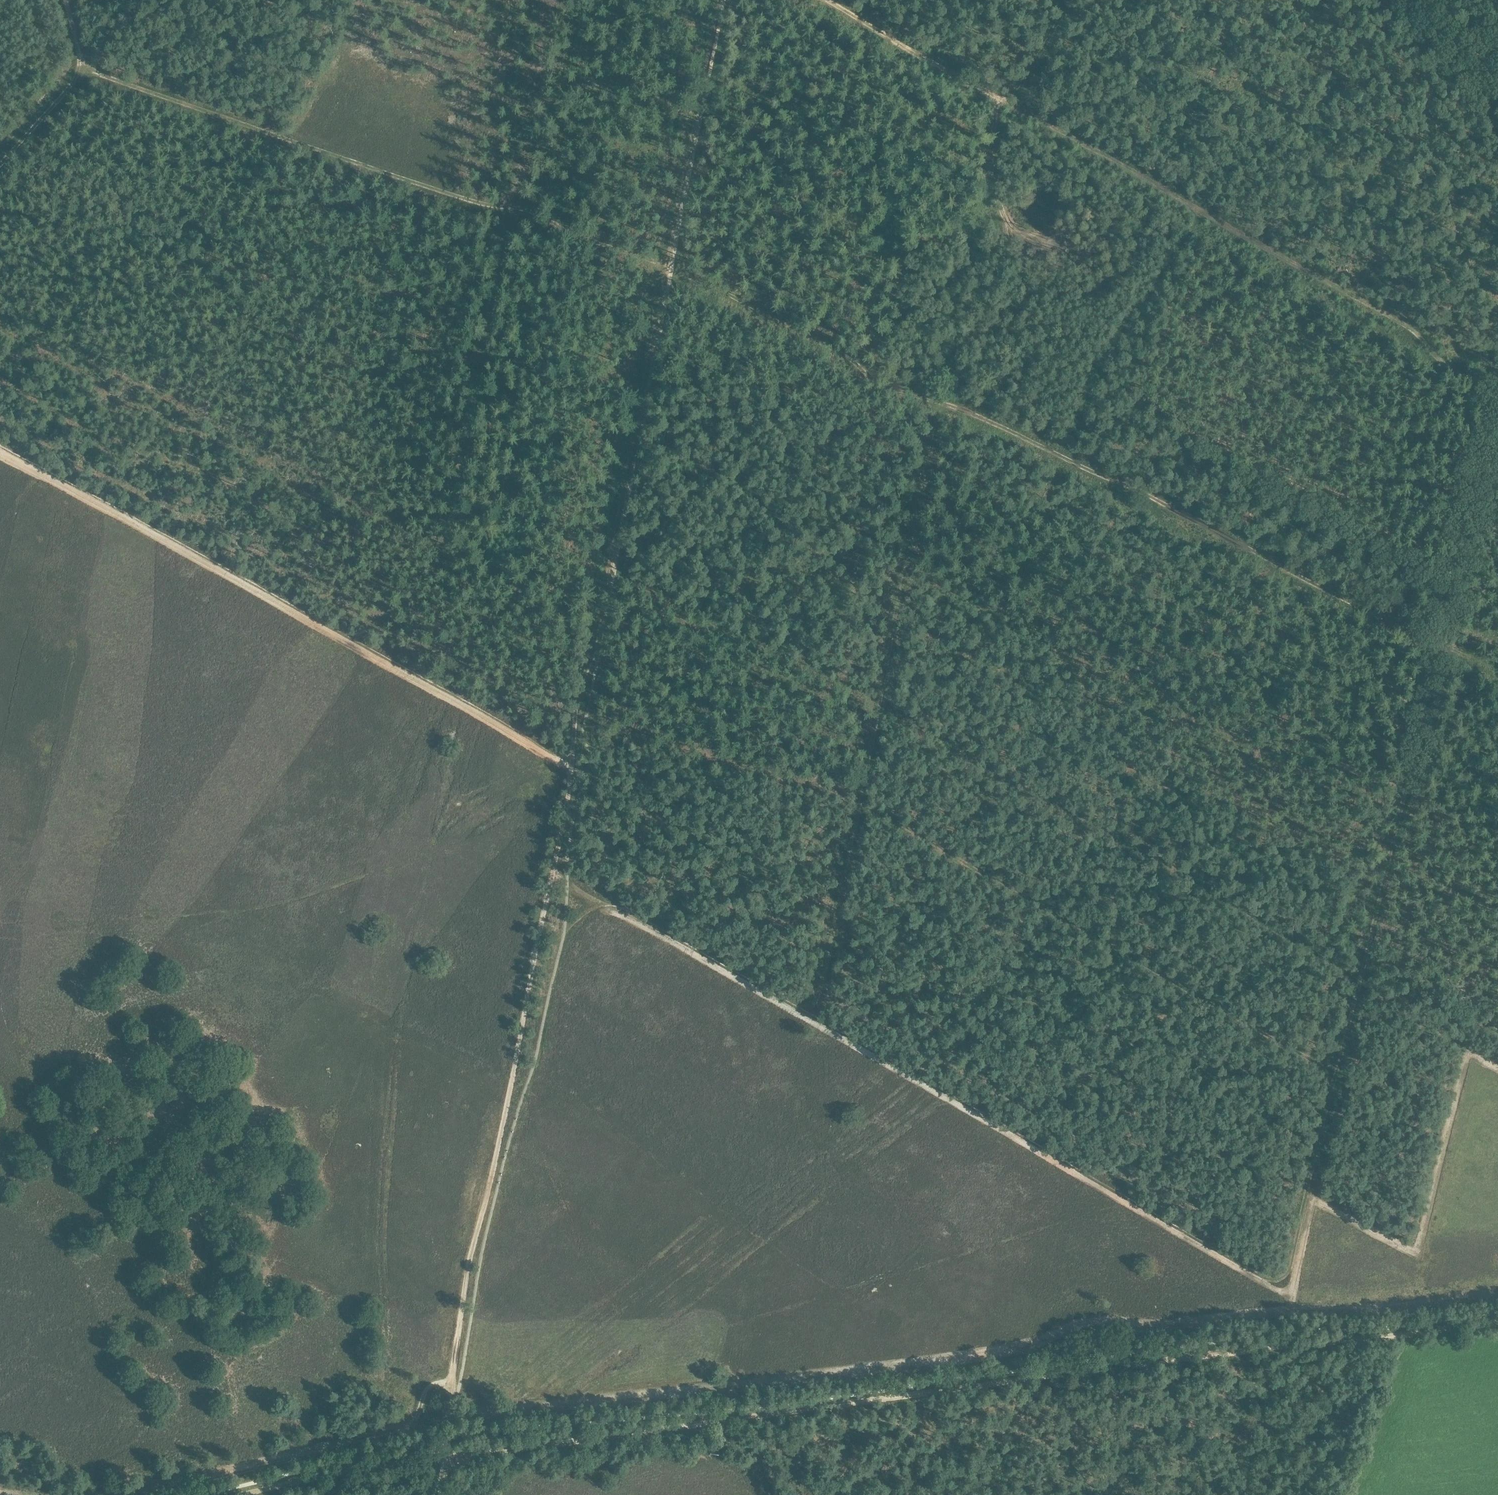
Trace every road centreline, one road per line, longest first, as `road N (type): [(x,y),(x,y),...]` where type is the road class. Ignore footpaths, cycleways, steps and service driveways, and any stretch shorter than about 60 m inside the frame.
road 1 (track): [(565,928),(593,909),(623,914),(1279,1288),(1296,1274),(1497,386)]
road 2 (track): [(83,69),(668,257),(672,267),(938,401),(1436,642)]
road 3 (track): [(1497,1292),(1145,1326),(1091,1320),(989,1354),(416,1421)]
road 4 (track): [(1497,1320),(446,1457)]
road 5 (track): [(816,0),(1400,320),(1438,358),(1497,393)]
road 6 (track): [(719,0),(574,717),(572,766)]
road 7 (track): [(572,766),(446,1415)]
road 8 (track): [(572,766),(278,598),(0,454)]
road 9 (track): [(798,1012),(816,999),(938,401)]
road 10 (track): [(1336,1071),(860,803)]
road 11 (track): [(452,1382),(425,1394),(416,1421),(113,1494)]
road 12 (track): [(446,1457),(256,1494)]
road 13 (track): [(1380,0),(1497,133)]
road 14 (track): [(0,164),(83,69)]

